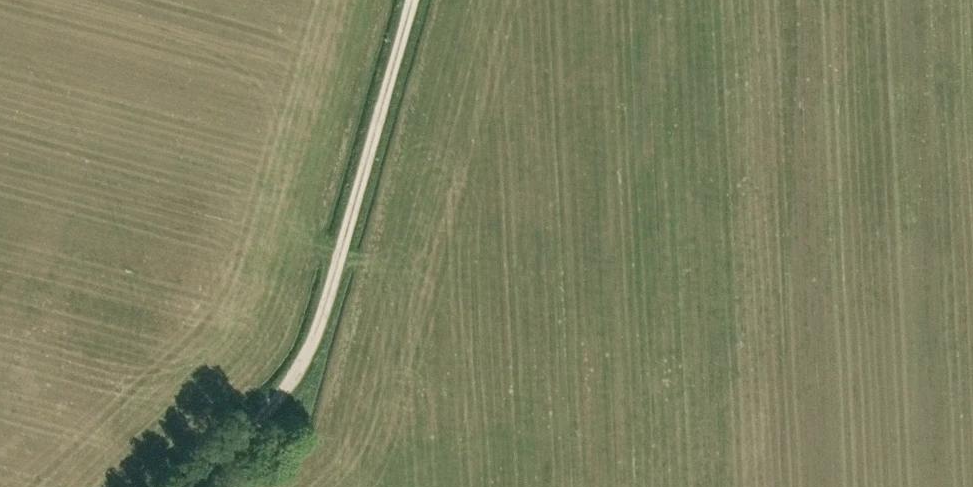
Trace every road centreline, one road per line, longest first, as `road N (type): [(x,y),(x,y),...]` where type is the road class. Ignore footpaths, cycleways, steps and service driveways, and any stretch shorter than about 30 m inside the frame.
road 1 (track): [(184,486),(258,419),(311,347),(413,0)]

